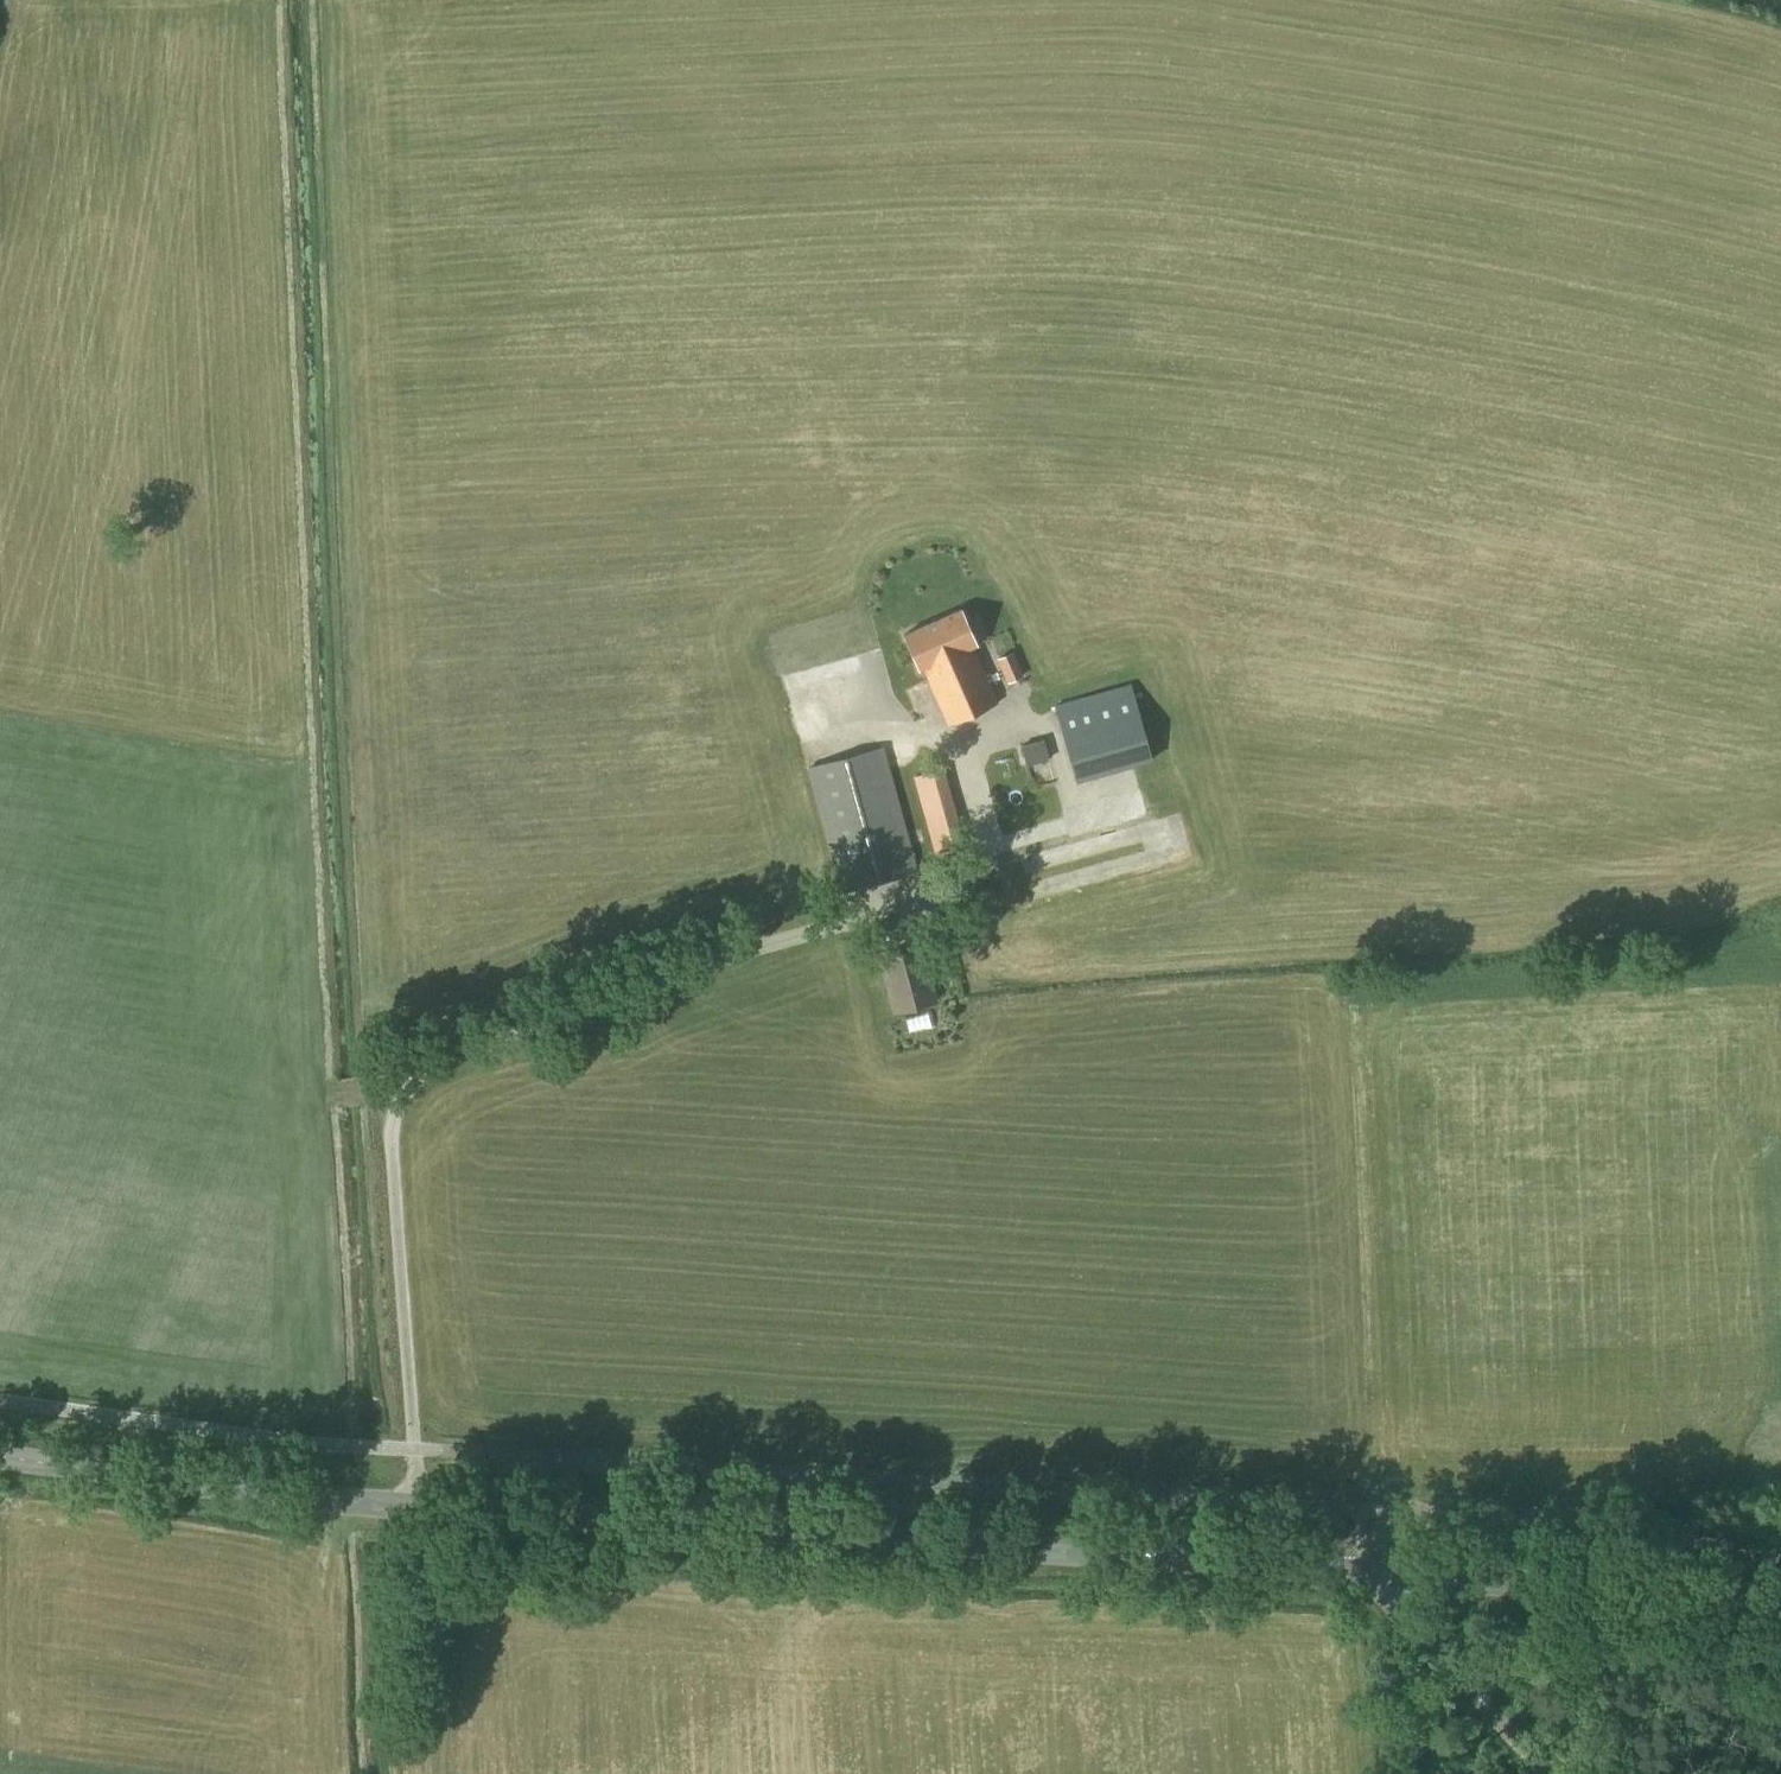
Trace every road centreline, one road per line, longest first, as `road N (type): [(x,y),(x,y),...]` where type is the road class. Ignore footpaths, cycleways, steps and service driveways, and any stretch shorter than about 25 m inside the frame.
road 1 (secondary): [(1370,1566),(402,1504),(0,1451)]
road 2 (secondary): [(1780,1607),(1370,1566)]
road 3 (unclassified): [(1539,1773),(1374,1596),(1370,1566)]

